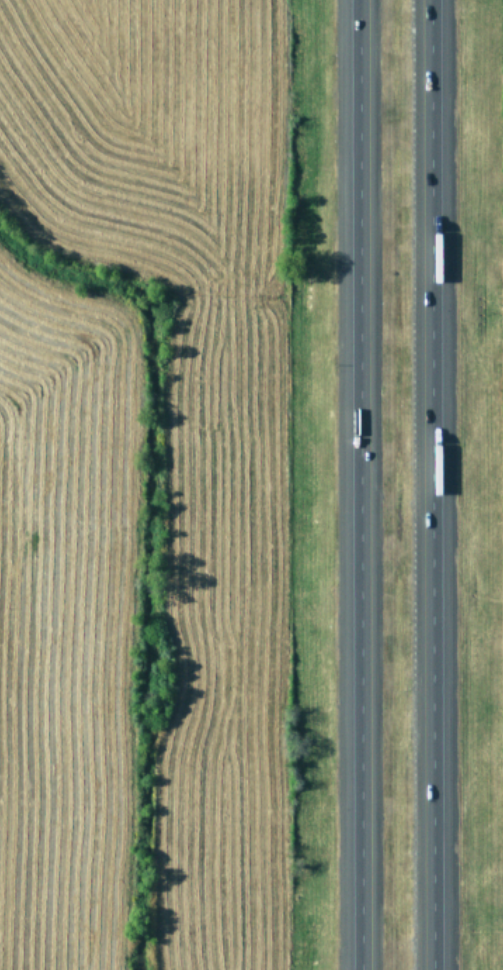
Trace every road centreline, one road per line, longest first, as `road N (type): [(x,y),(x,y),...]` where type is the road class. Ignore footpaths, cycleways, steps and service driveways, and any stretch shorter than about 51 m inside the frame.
road 1 (motorway): [(366,0),(371,969)]
road 2 (motorway): [(436,969),(434,0)]

